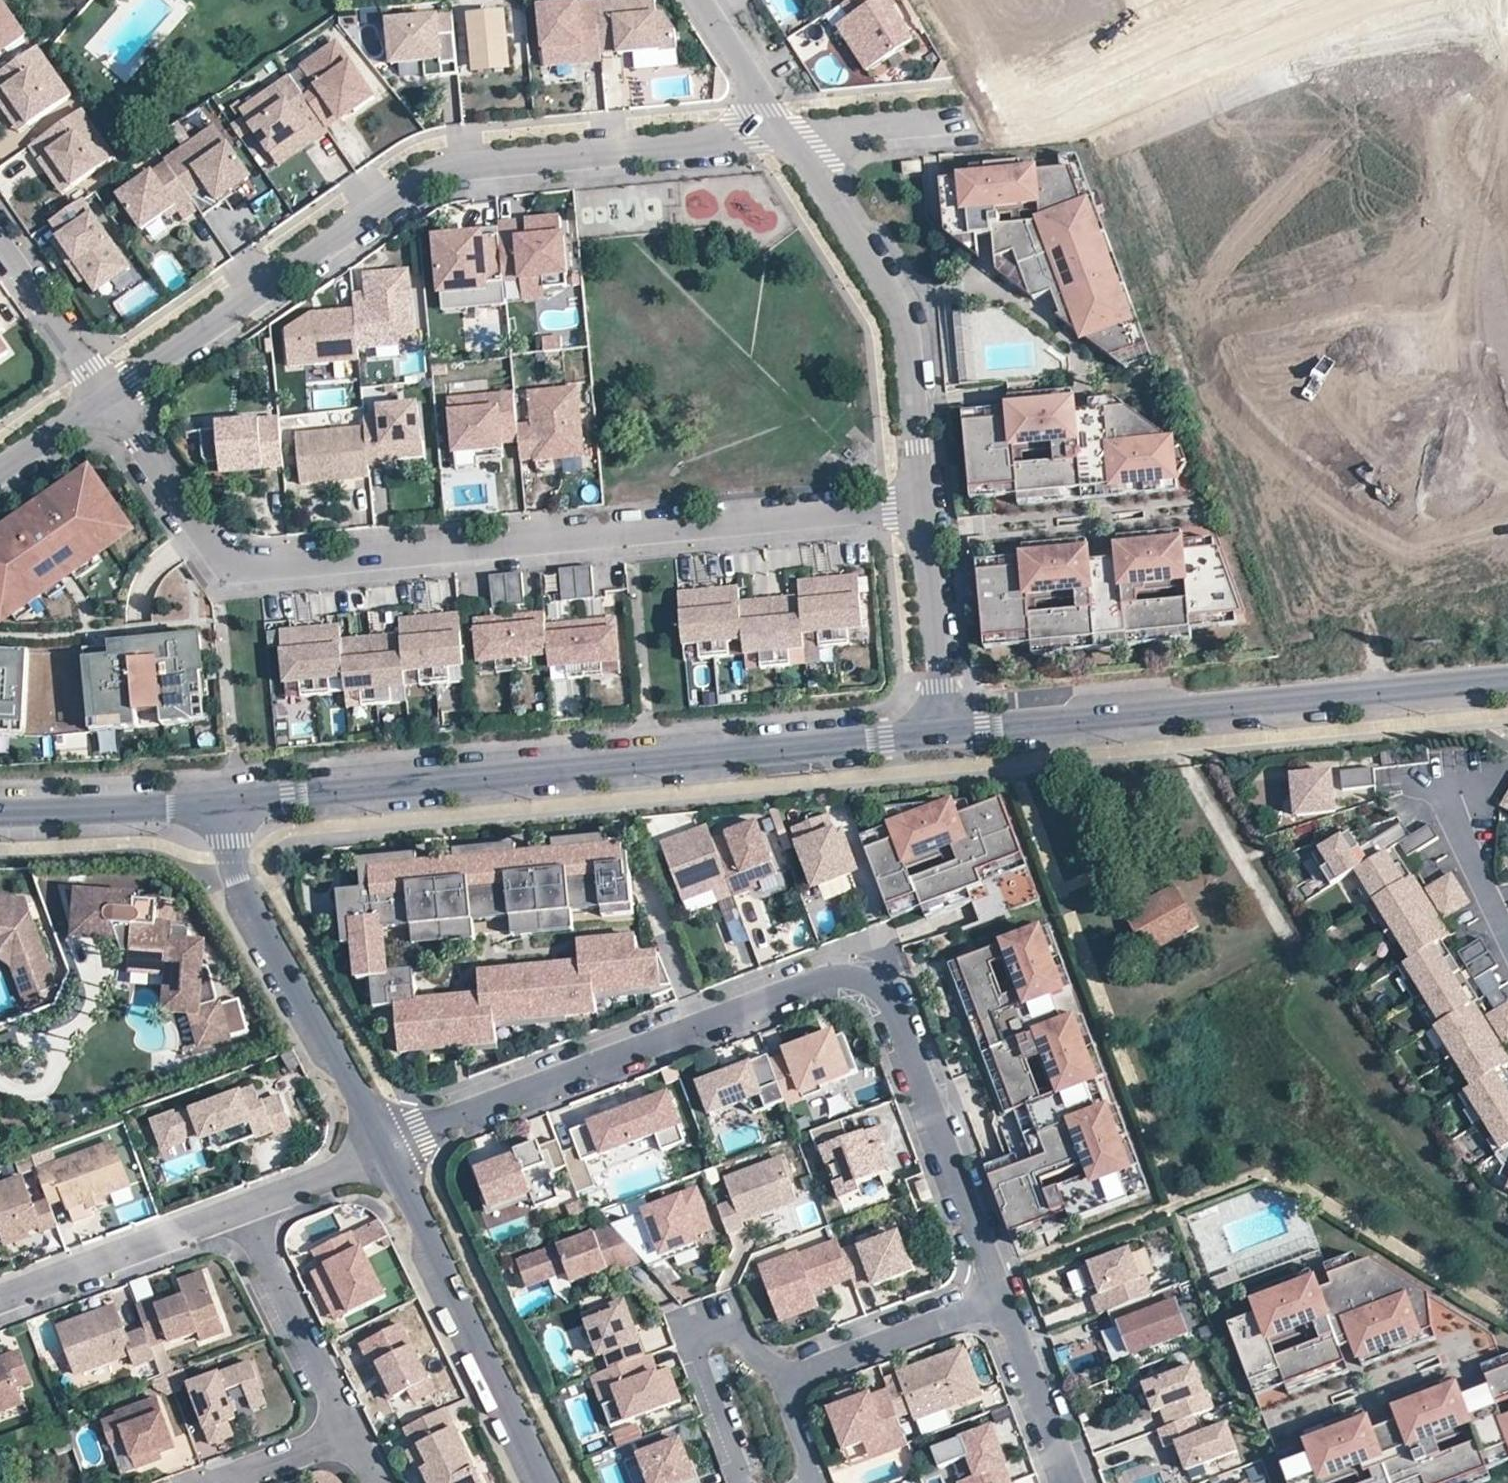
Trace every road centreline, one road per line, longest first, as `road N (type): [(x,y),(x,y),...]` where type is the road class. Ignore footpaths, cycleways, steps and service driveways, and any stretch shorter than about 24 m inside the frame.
road 1 (residential): [(918,508),(239,566),(211,546),(106,392)]
road 2 (residential): [(385,1145),(820,979),(861,977),(894,1005),(1001,1293)]
road 3 (residential): [(784,134),(427,173),(106,392)]
road 4 (tertiary): [(226,806),(942,733)]
road 5 (tertiary): [(942,733),(1507,680)]
road 6 (residential): [(918,508),(900,317),(784,134)]
road 7 (residential): [(226,806),(242,890),(385,1145)]
road 8 (residential): [(389,1153),(550,1482)]
road 9 (residential): [(783,1383),(727,1325),(708,1326),(697,1337),(745,1482)]
road 10 (residential): [(237,1210),(0,1298)]
road 11 (residential): [(944,117),(1046,107),(1180,45)]
road 12 (residential): [(346,1435),(237,1210)]
road 13 (residential): [(1001,1293),(783,1383)]
road 14 (residential): [(942,733),(918,508)]
road 15 (tertiary): [(0,815),(226,806)]
road 16 (residential): [(1001,1293),(1073,1482)]
road 17 (residential): [(0,239),(106,392)]
road 18 (residential): [(389,1153),(237,1210)]
road 19 (residential): [(944,117),(784,134)]
road 20 (residential): [(784,134),(699,0)]
road 21 (residential): [(1461,794),(1465,849),(1507,940)]
road 22 (residential): [(215,1482),(346,1435)]
road 23 (residential): [(106,392),(0,467)]

